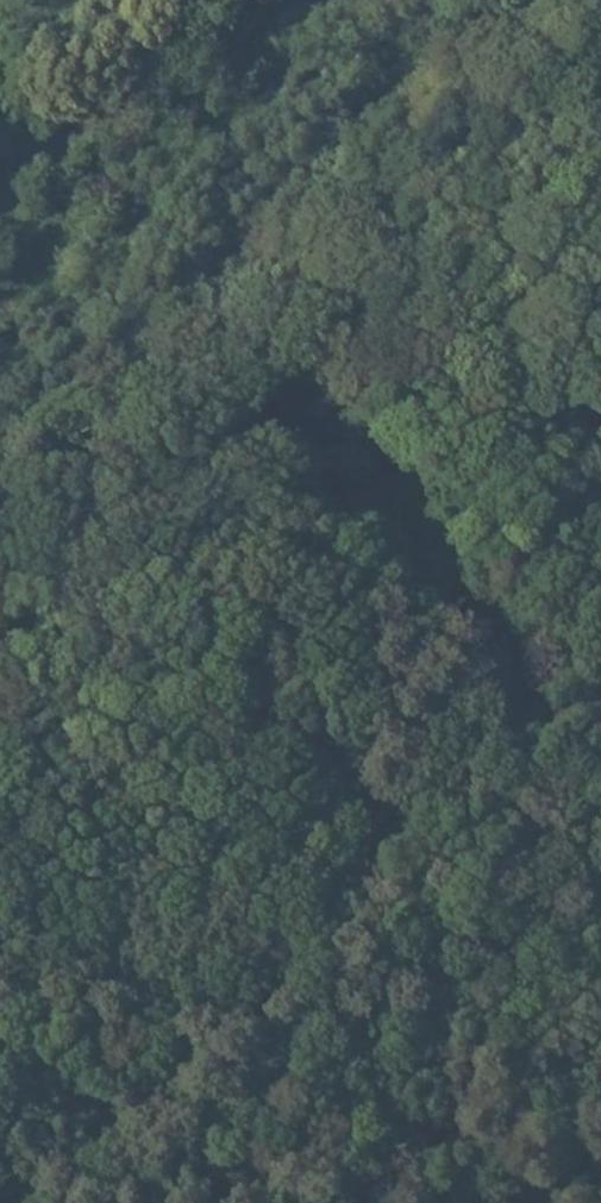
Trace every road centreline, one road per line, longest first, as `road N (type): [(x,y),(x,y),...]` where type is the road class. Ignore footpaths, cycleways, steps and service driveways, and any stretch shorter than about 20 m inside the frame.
road 1 (track): [(0,1092),(600,651)]

